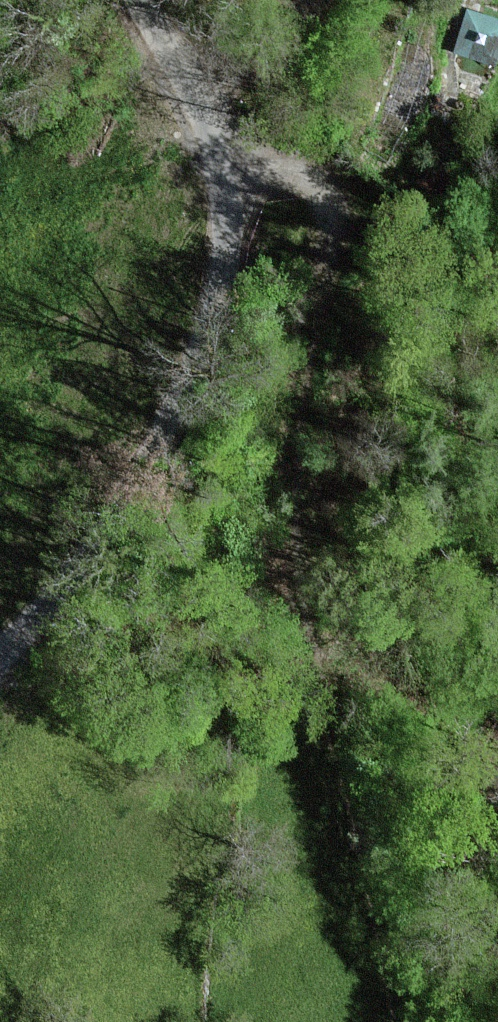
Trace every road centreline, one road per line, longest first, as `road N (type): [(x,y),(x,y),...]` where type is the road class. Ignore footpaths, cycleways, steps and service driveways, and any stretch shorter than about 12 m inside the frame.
road 1 (track): [(228,196),(269,176),(307,177),(330,204),(286,476),(293,562),(402,1021)]
road 2 (residential): [(0,651),(77,556),(181,382),(228,254),(228,196),(214,145),(133,0)]

